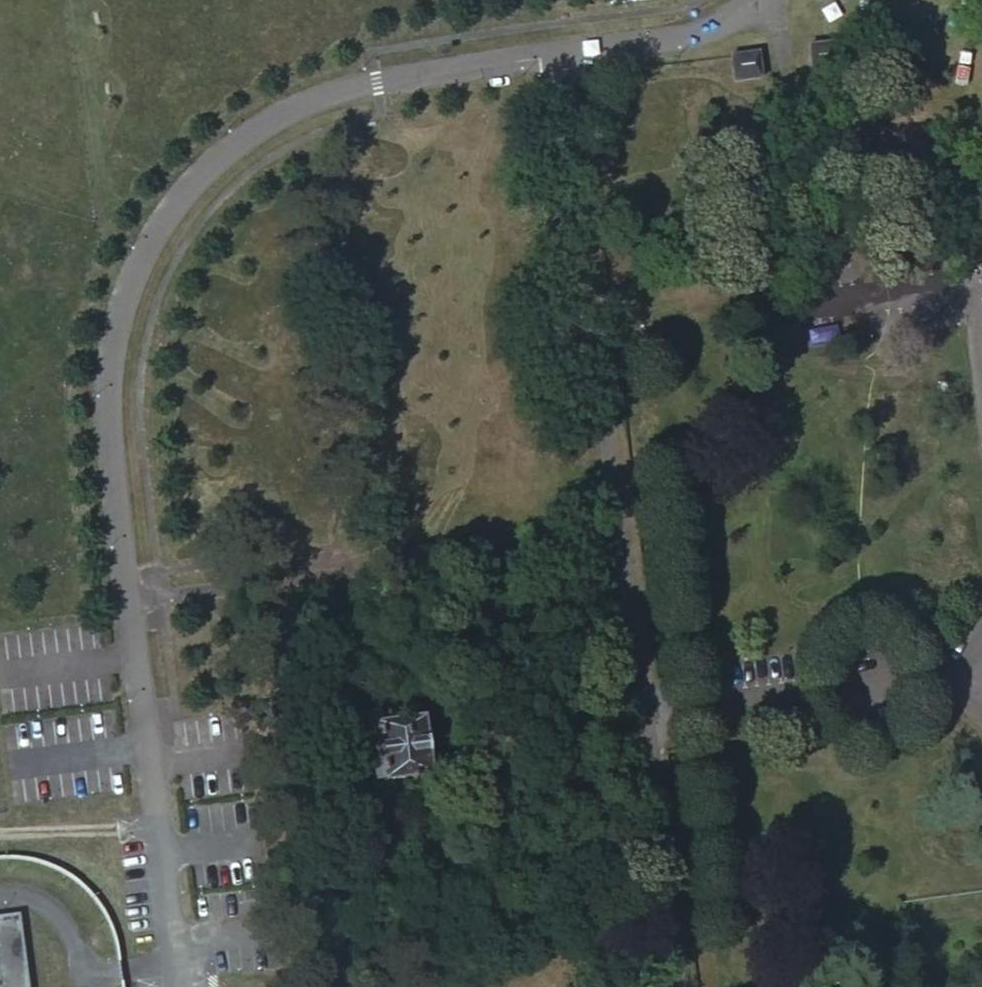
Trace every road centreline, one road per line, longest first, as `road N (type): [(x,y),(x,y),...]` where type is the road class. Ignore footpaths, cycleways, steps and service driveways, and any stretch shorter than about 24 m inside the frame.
road 1 (track): [(325,575),(344,603),(346,638),(361,661),(461,733)]
road 2 (track): [(160,823),(0,831)]

